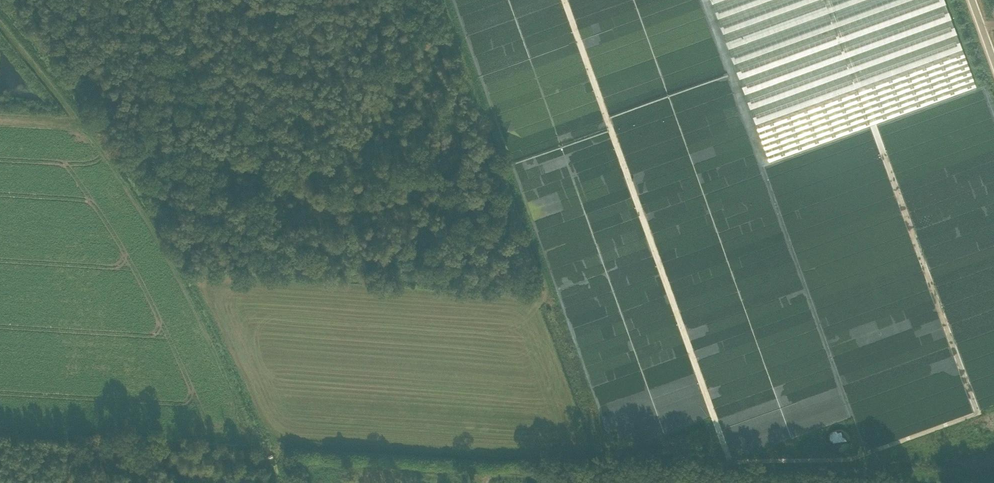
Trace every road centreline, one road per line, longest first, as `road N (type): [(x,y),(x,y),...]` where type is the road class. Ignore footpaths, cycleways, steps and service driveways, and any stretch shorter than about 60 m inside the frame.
road 1 (track): [(445,0),(549,285),(545,301)]

